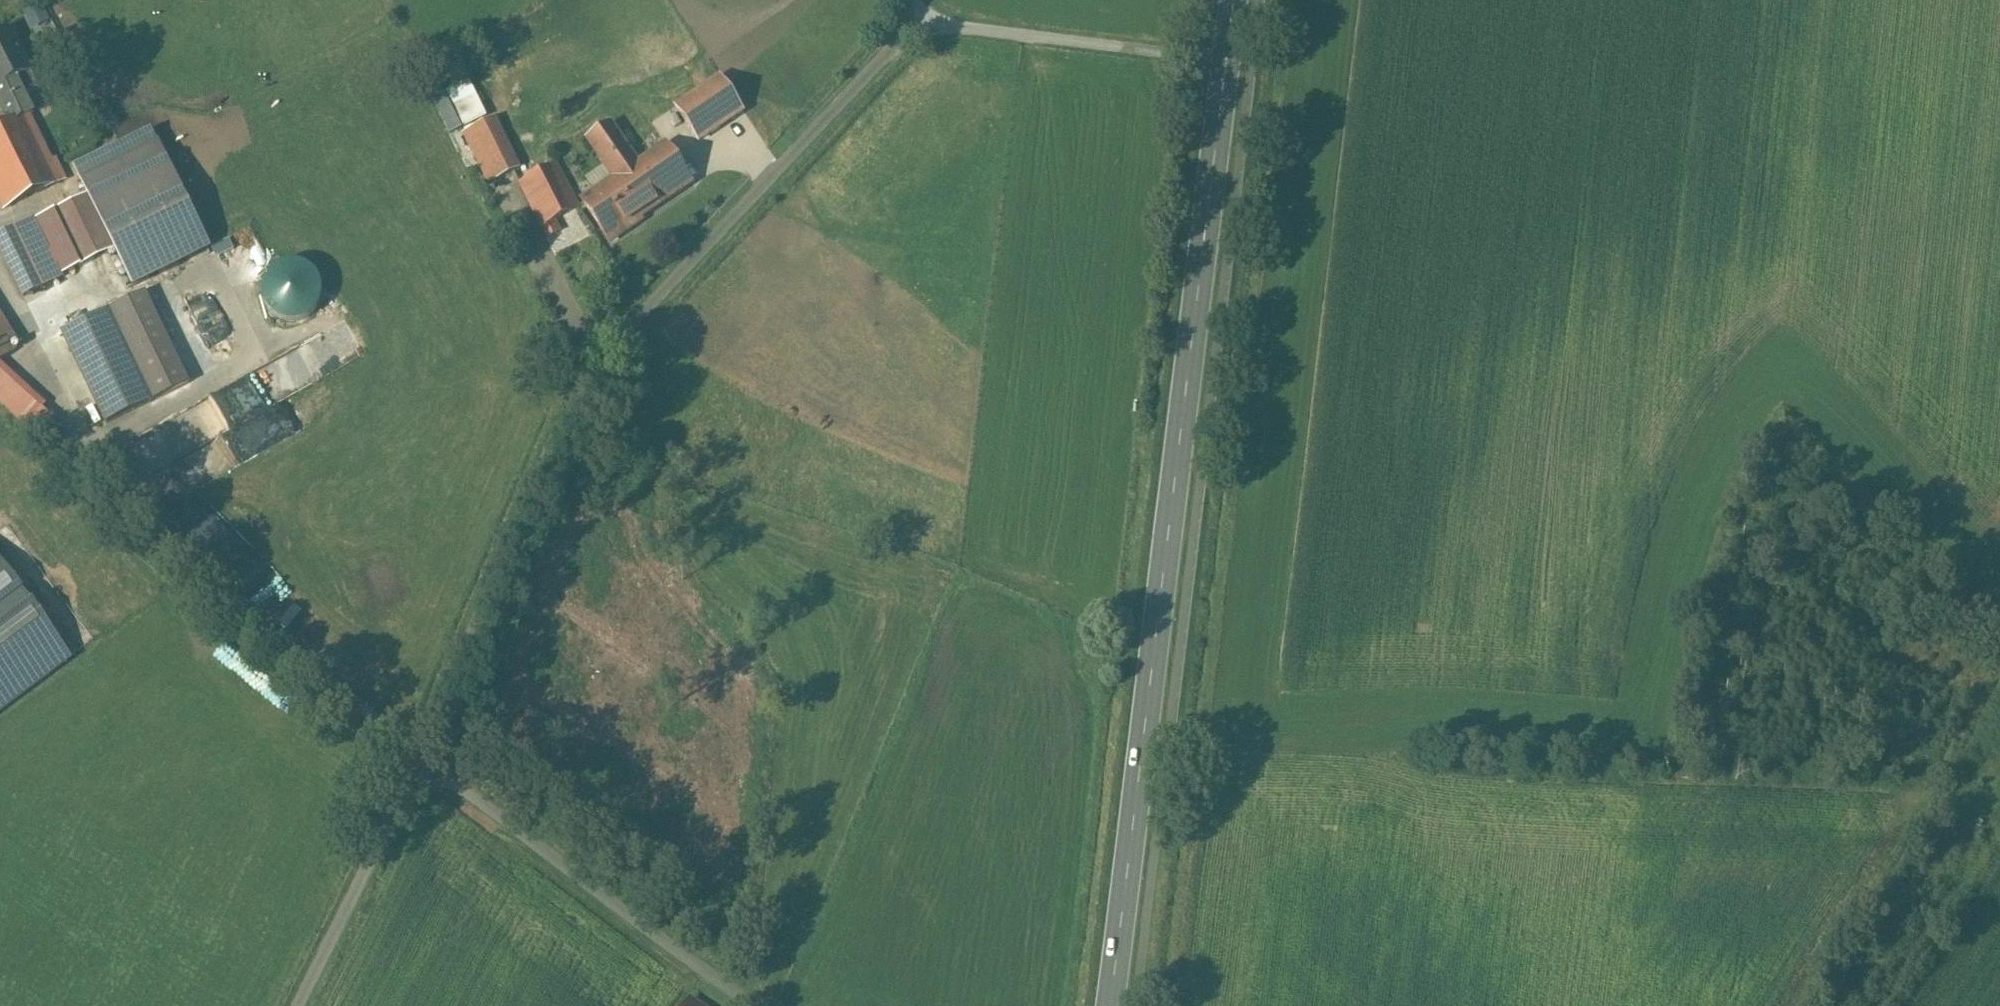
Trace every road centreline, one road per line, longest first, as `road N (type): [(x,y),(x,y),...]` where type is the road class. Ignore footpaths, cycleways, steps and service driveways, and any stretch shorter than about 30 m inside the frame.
road 1 (primary): [(1225,62),(1109,1005)]
road 2 (unclassified): [(906,28),(590,356),(550,411),(410,761)]
road 3 (unclassified): [(410,761),(746,1005)]
road 4 (unclassified): [(1225,62),(906,28)]
road 5 (unclassified): [(410,761),(281,1005)]

